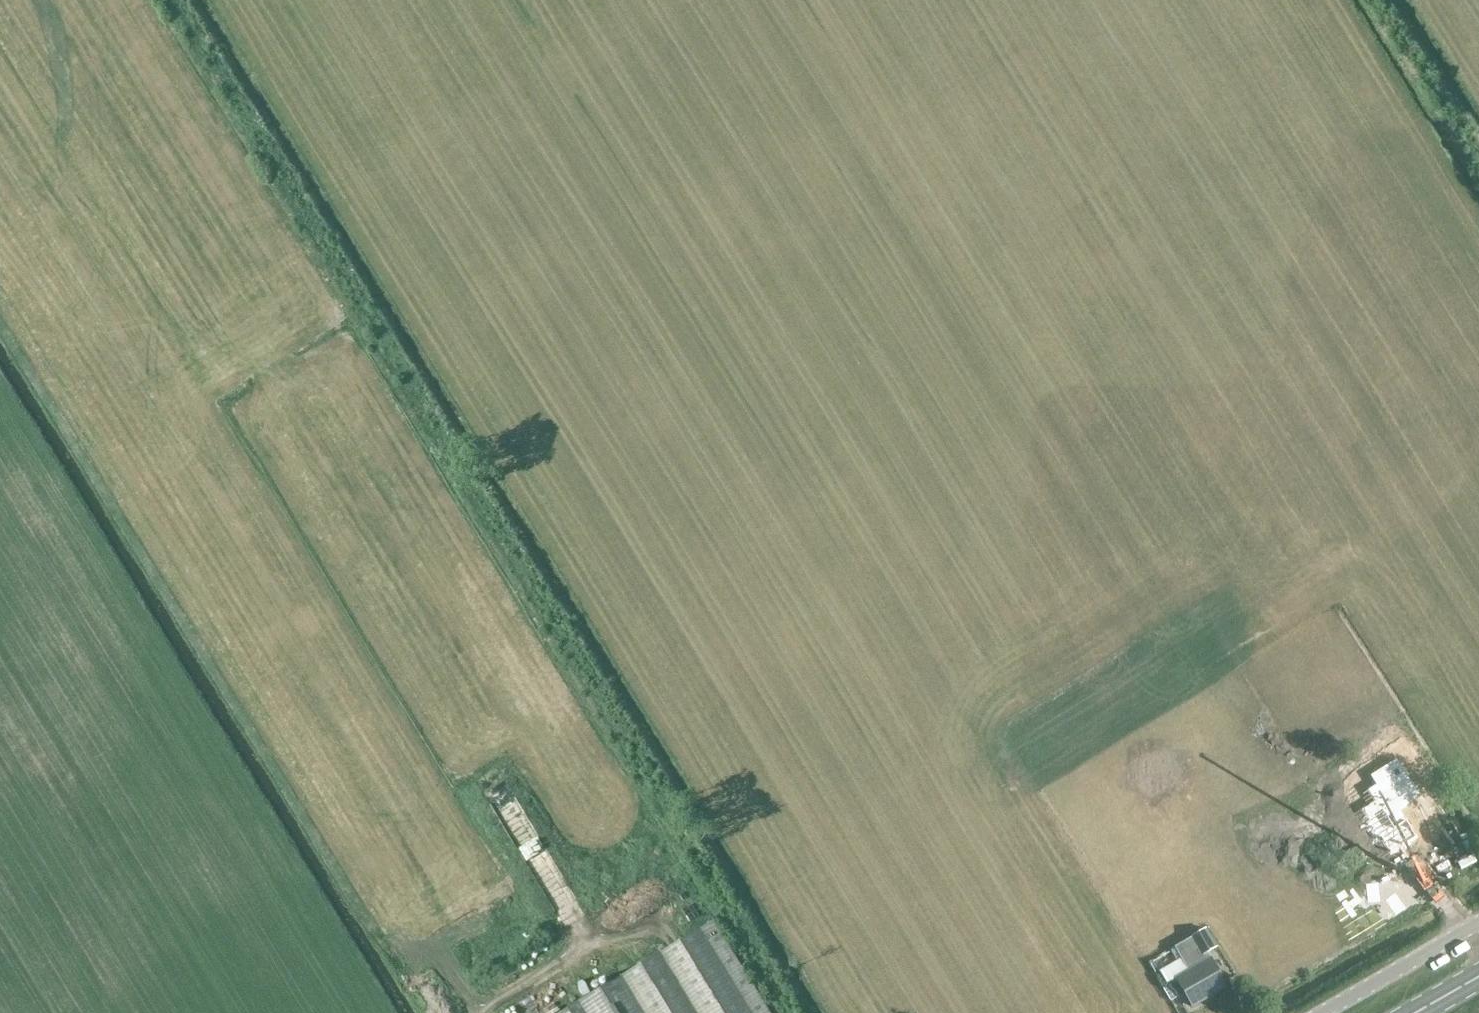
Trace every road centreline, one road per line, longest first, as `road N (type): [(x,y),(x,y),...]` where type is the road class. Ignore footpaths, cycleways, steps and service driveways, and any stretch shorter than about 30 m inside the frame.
road 1 (unclassified): [(1325,1012),(1478,923)]

